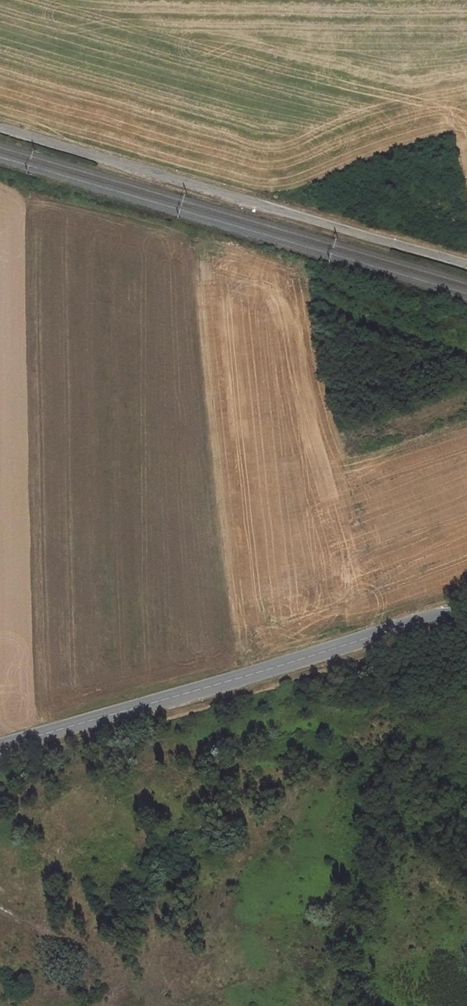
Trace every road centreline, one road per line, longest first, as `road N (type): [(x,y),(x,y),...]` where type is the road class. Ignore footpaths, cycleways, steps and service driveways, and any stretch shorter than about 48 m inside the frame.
road 1 (unclassified): [(0,748),(466,609)]
road 2 (unclassified): [(466,264),(0,127)]

